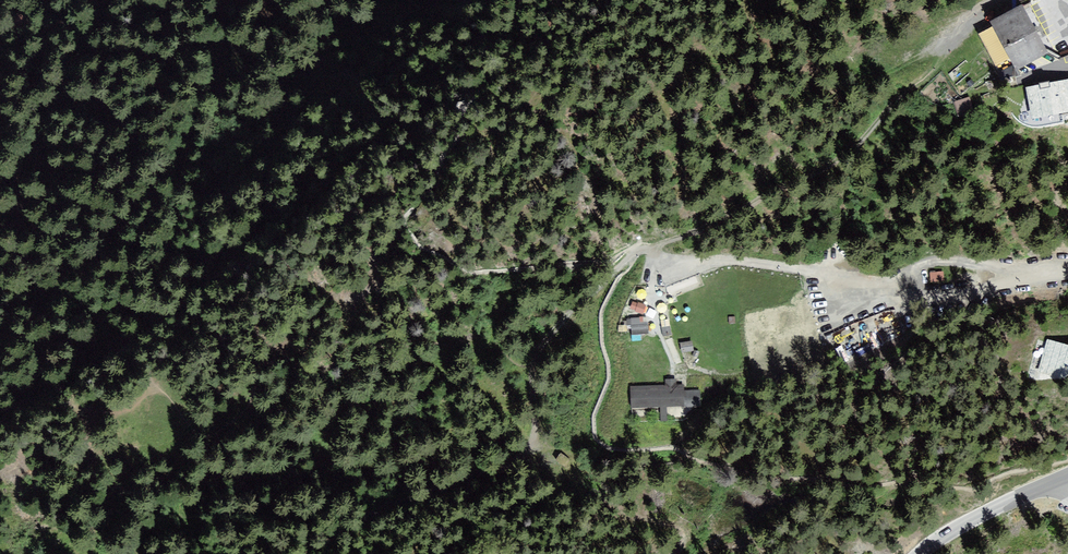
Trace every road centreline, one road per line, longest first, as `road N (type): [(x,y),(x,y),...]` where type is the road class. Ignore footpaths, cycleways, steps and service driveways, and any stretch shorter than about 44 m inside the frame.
road 1 (track): [(1001,0),(965,25),(839,159),(708,227),(637,250)]
road 2 (track): [(0,222),(77,50),(120,0)]
road 3 (track): [(532,456),(533,367),(546,341),(637,250)]
road 4 (track): [(532,456),(524,470),(441,487),(313,553)]
road 5 (unclassified): [(922,553),(976,517),(1059,479)]

